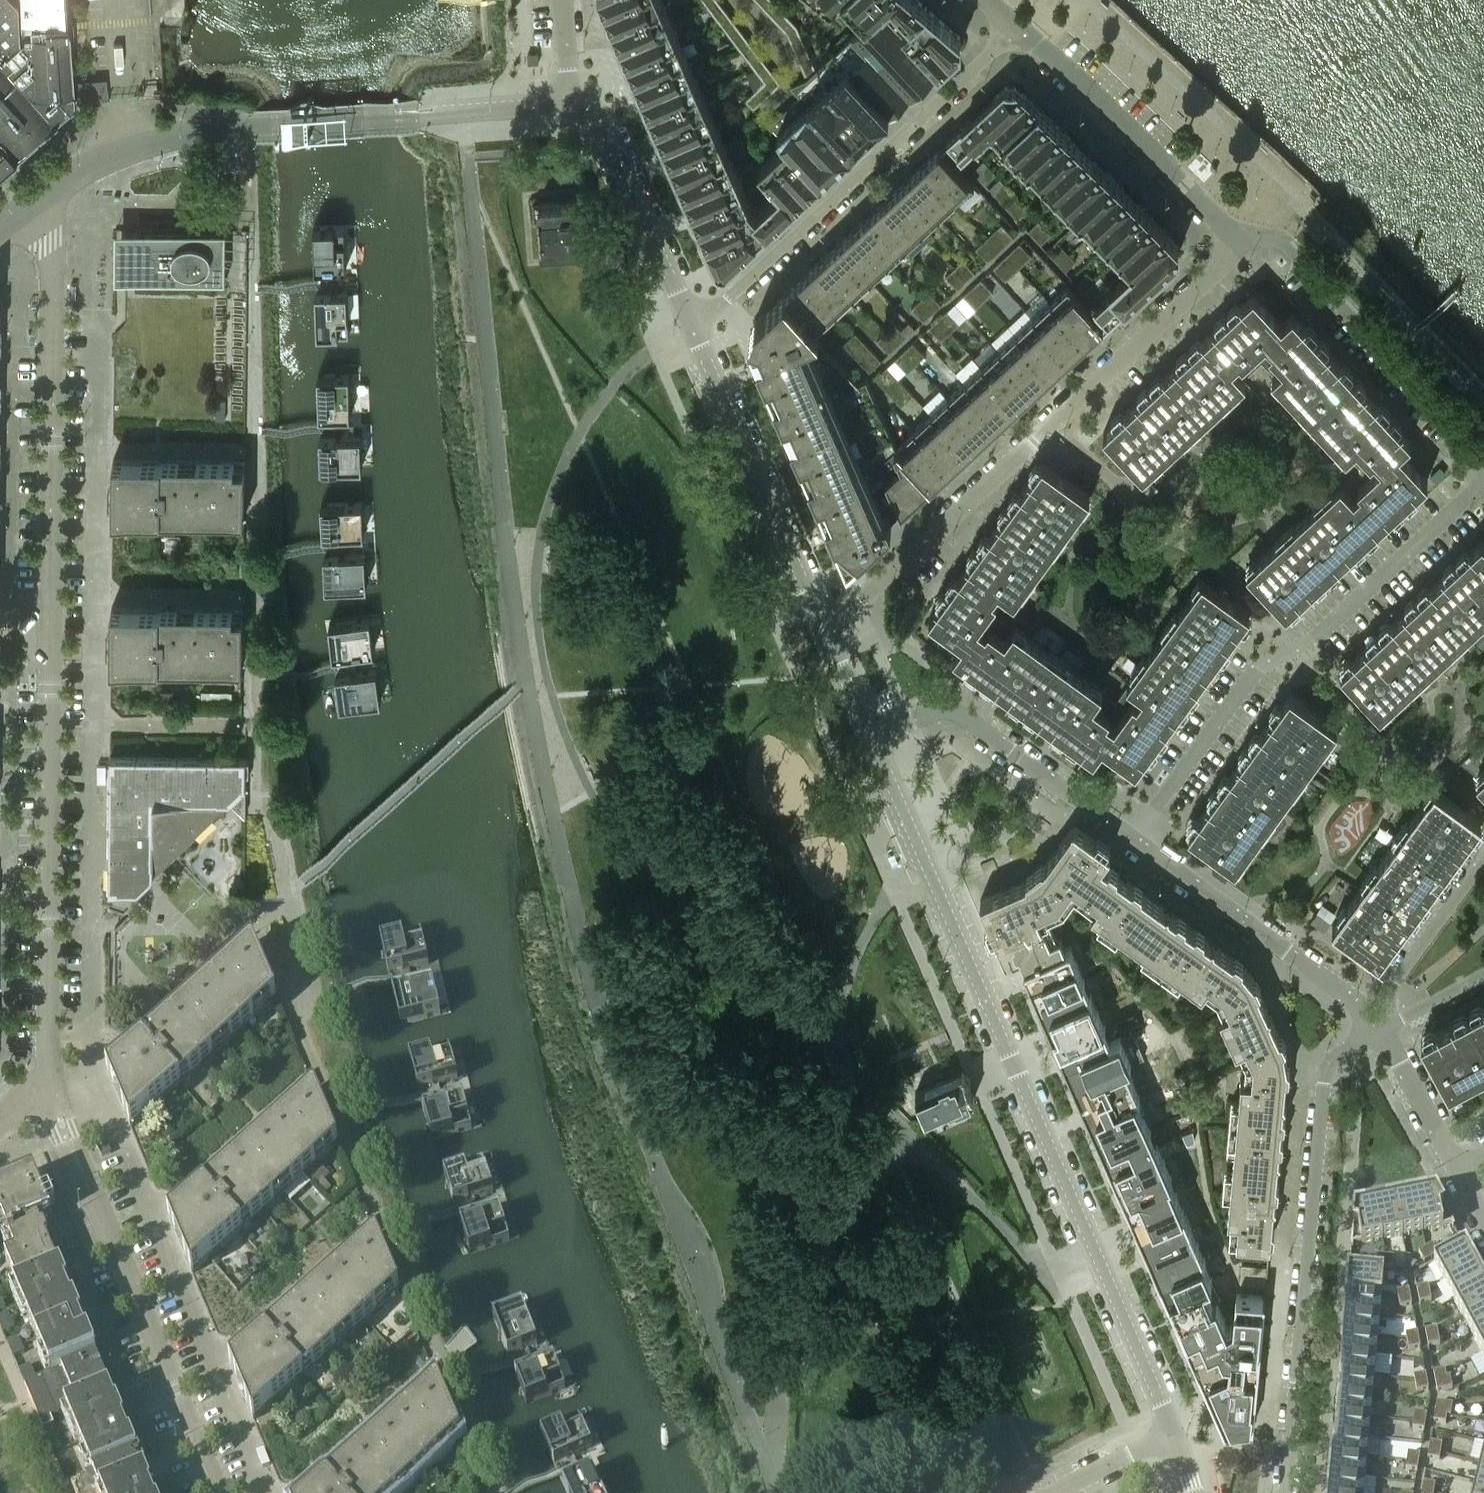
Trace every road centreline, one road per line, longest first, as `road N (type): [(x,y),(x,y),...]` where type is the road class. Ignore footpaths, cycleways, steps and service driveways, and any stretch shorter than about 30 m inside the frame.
road 1 (residential): [(1171,1436),(872,735)]
road 2 (residential): [(820,621),(850,610),(1247,246)]
road 3 (residential): [(51,190),(169,141),(570,106)]
road 4 (residential): [(1134,841),(1275,656),(1300,648),(1483,484)]
road 5 (residential): [(1367,1026),(1320,1082),(1285,1492)]
road 6 (residential): [(52,1089),(54,615)]
road 7 (residential): [(689,319),(719,305),(1017,26)]
road 8 (residential): [(223,1492),(64,1134),(52,1089)]
road 9 (residential): [(54,615),(51,190)]
road 10 (residential): [(820,621),(689,319)]
road 11 (residential): [(1483,457),(1300,256),(1279,243),(1247,246)]
road 12 (residential): [(1247,246),(1017,26)]
road 13 (residential): [(1134,841),(955,707),(872,735)]
road 14 (residential): [(1367,1026),(1313,970),(1134,841)]
road 15 (residential): [(689,319),(606,128),(570,106)]
road 16 (residential): [(1483,860),(1399,979),(1394,988),(1407,1016)]
road 17 (residential): [(1454,1171),(1384,1046)]
road 18 (residential): [(1052,1492),(1171,1436)]
road 19 (residential): [(872,735),(820,621)]

